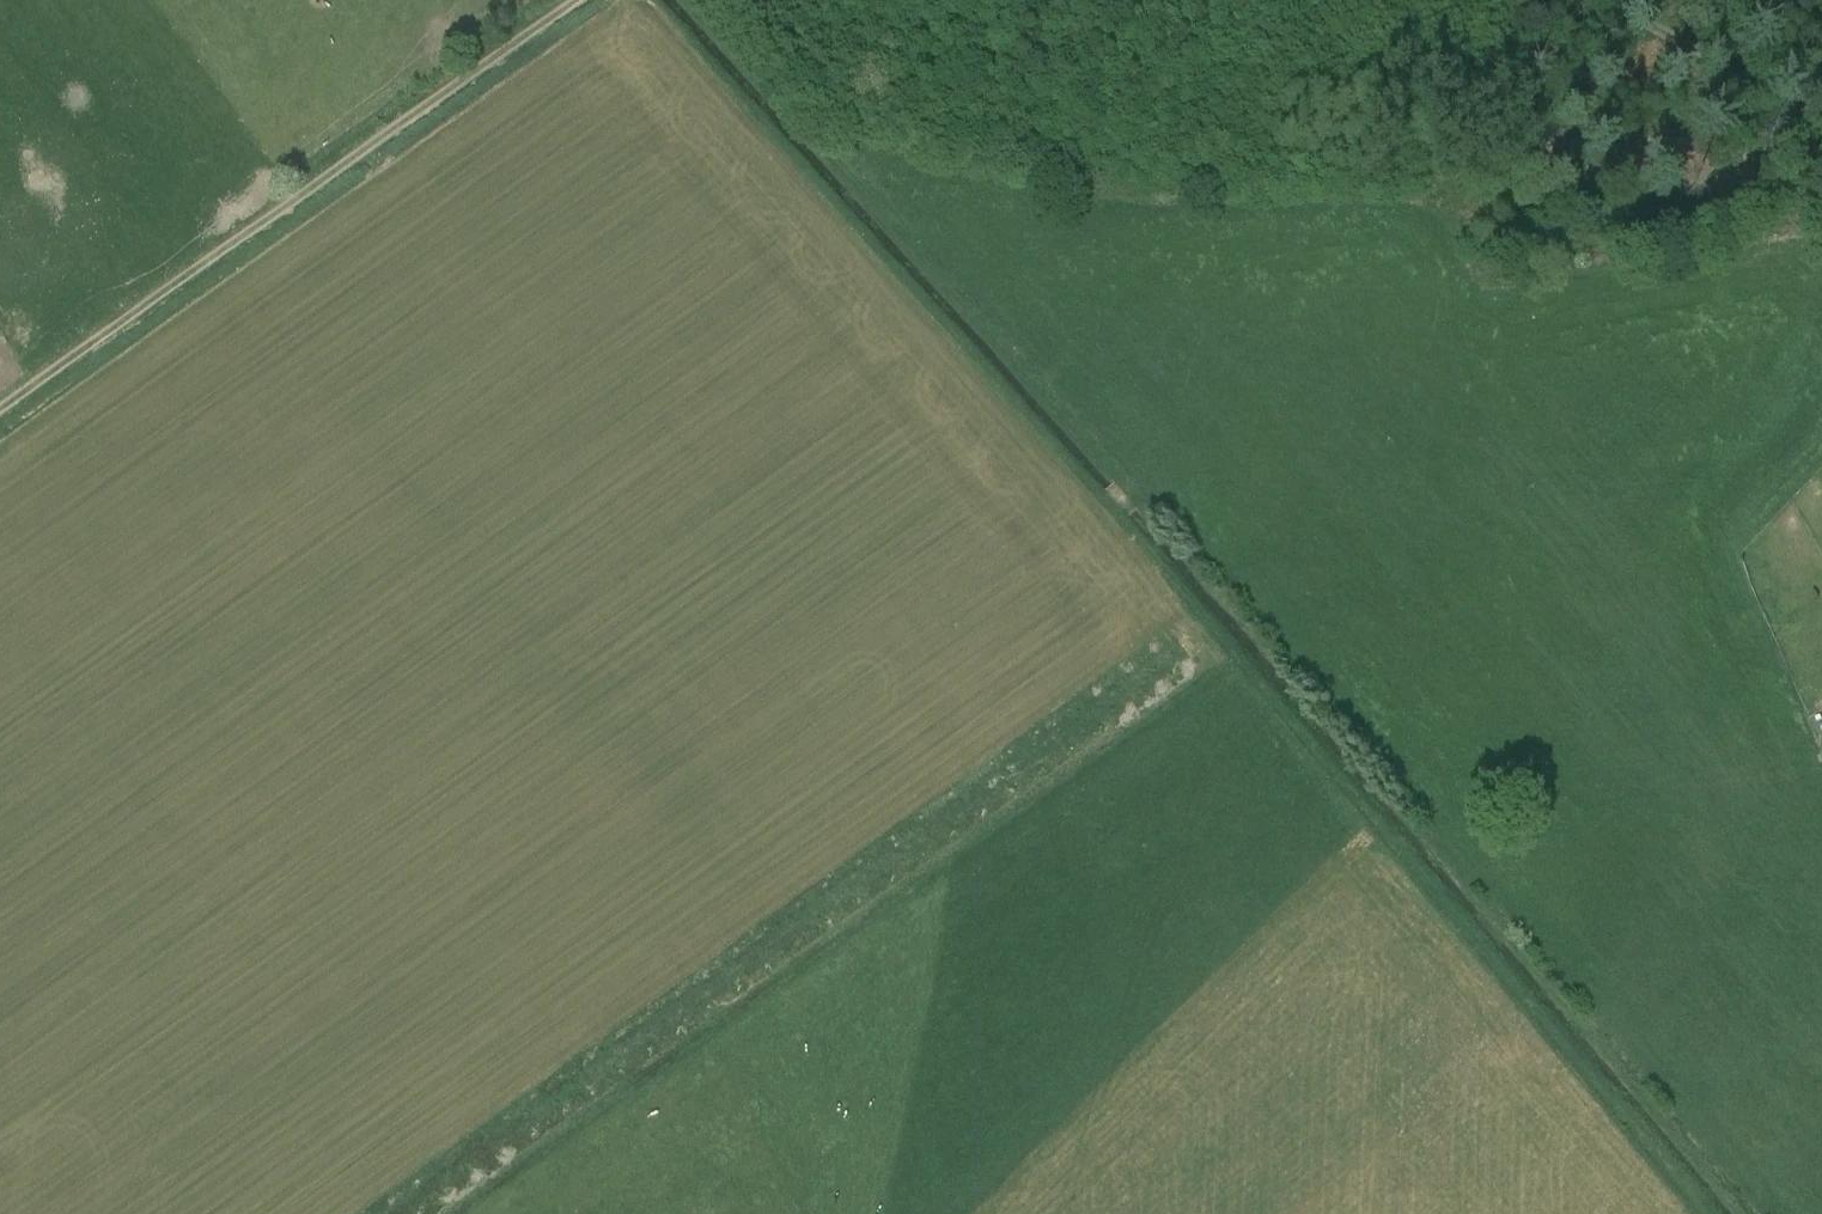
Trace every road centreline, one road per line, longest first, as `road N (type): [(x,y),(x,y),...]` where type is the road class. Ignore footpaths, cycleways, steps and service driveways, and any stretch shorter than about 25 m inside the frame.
road 1 (track): [(575,0),(0,407)]
road 2 (track): [(1821,116),(1589,0)]

